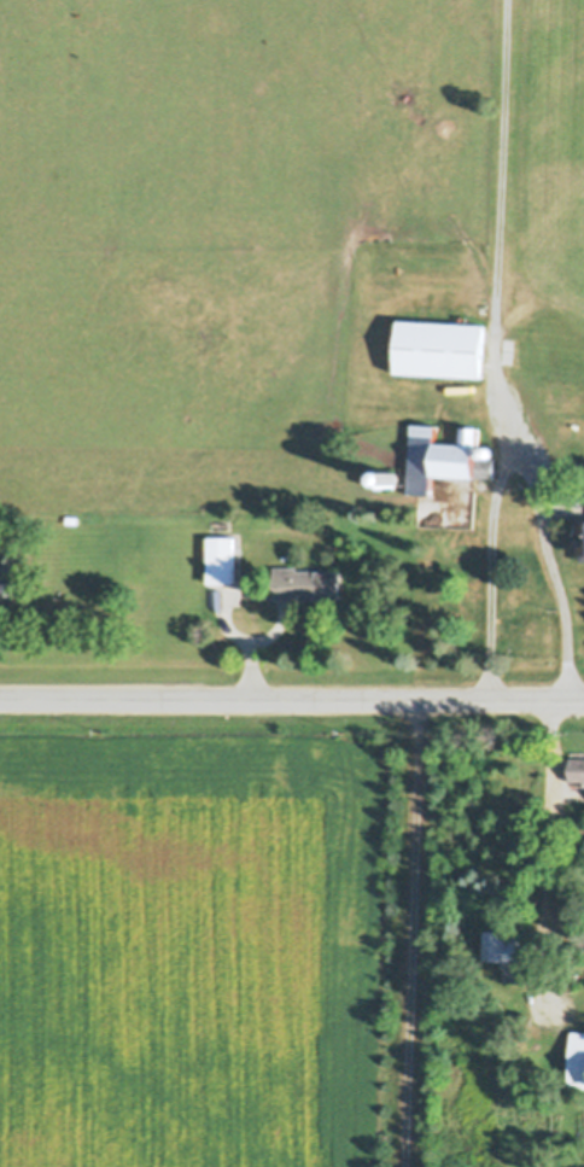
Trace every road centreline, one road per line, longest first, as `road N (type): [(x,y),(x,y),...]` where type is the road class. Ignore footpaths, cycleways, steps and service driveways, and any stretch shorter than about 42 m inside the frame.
road 1 (tertiary): [(0,704),(583,705)]

